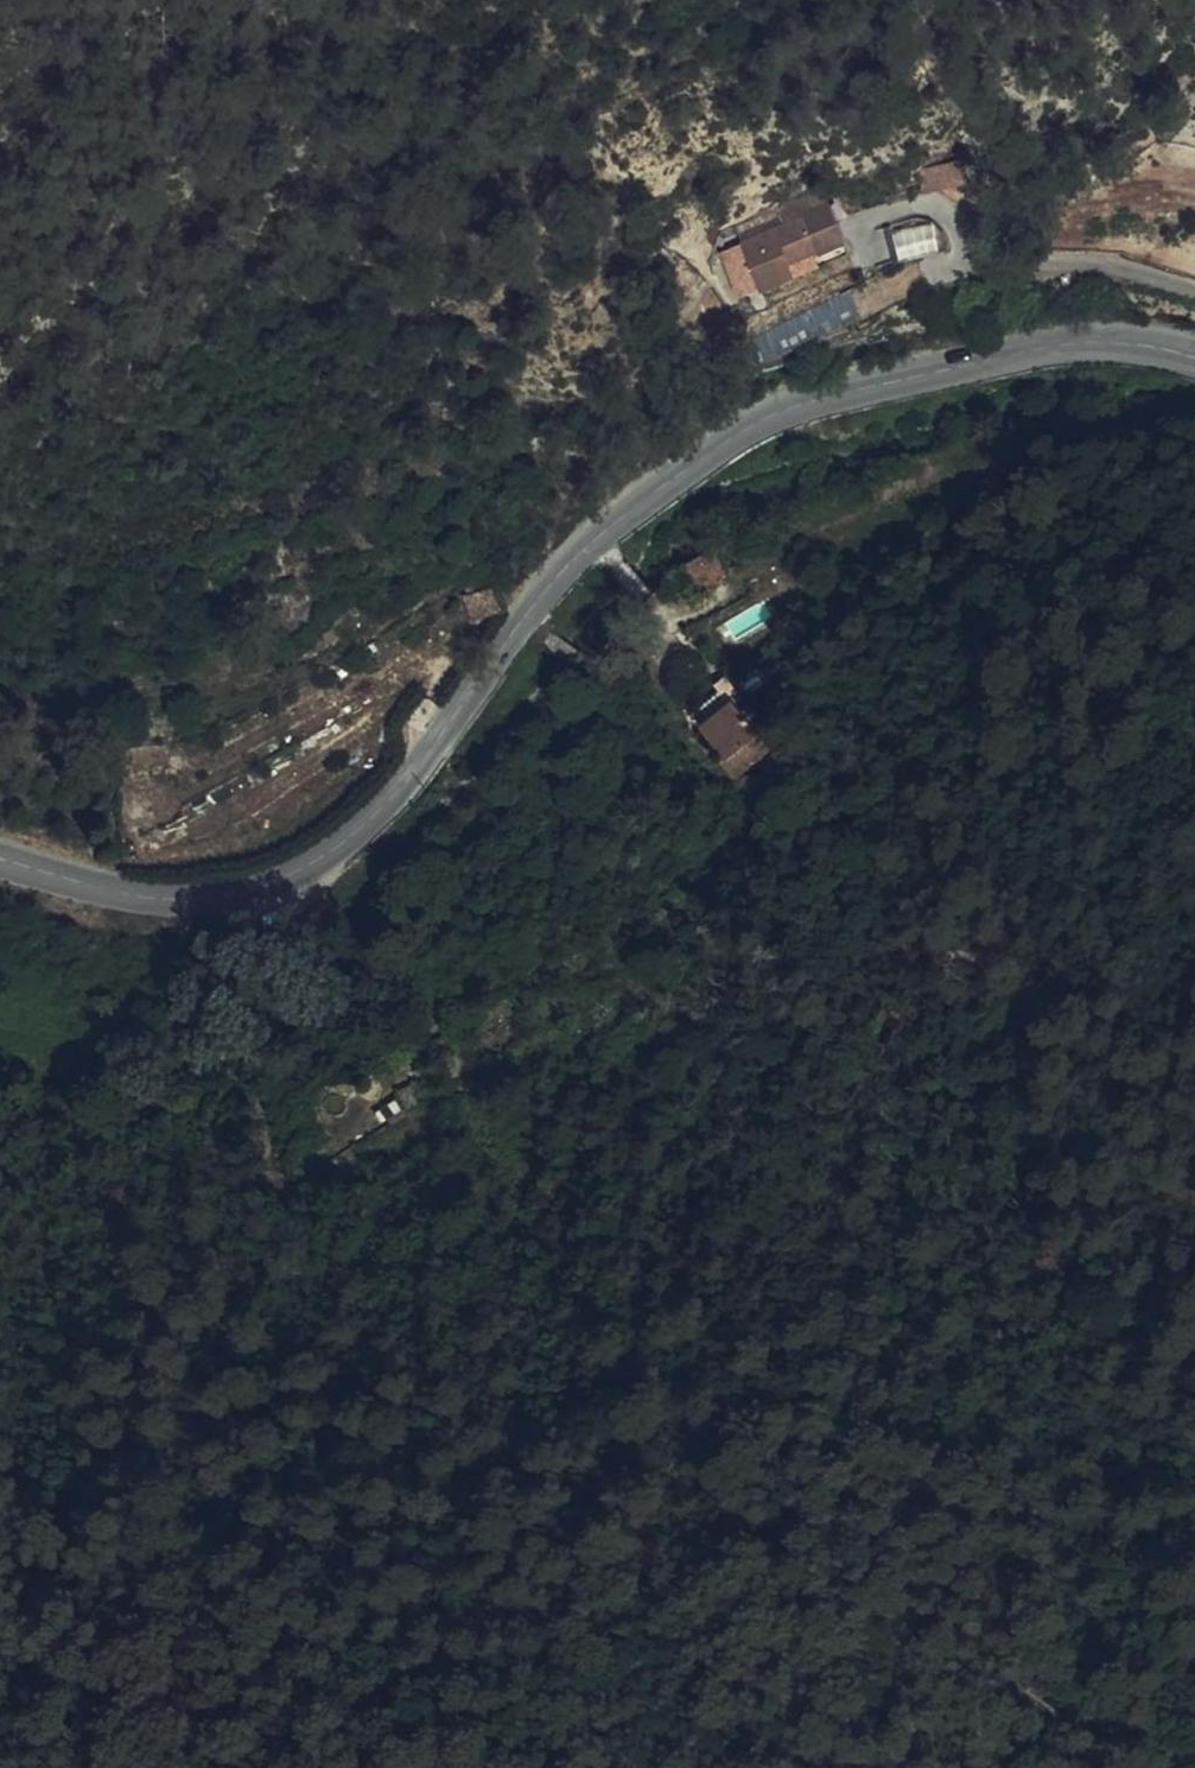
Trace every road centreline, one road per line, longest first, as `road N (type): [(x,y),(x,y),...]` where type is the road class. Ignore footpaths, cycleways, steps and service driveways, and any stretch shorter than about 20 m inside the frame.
road 1 (secondary): [(1194,356),(1127,343),(1052,346),(748,425),(588,542),(509,638),(407,787),(357,835),(291,878),(228,897),(162,900),(0,861)]

